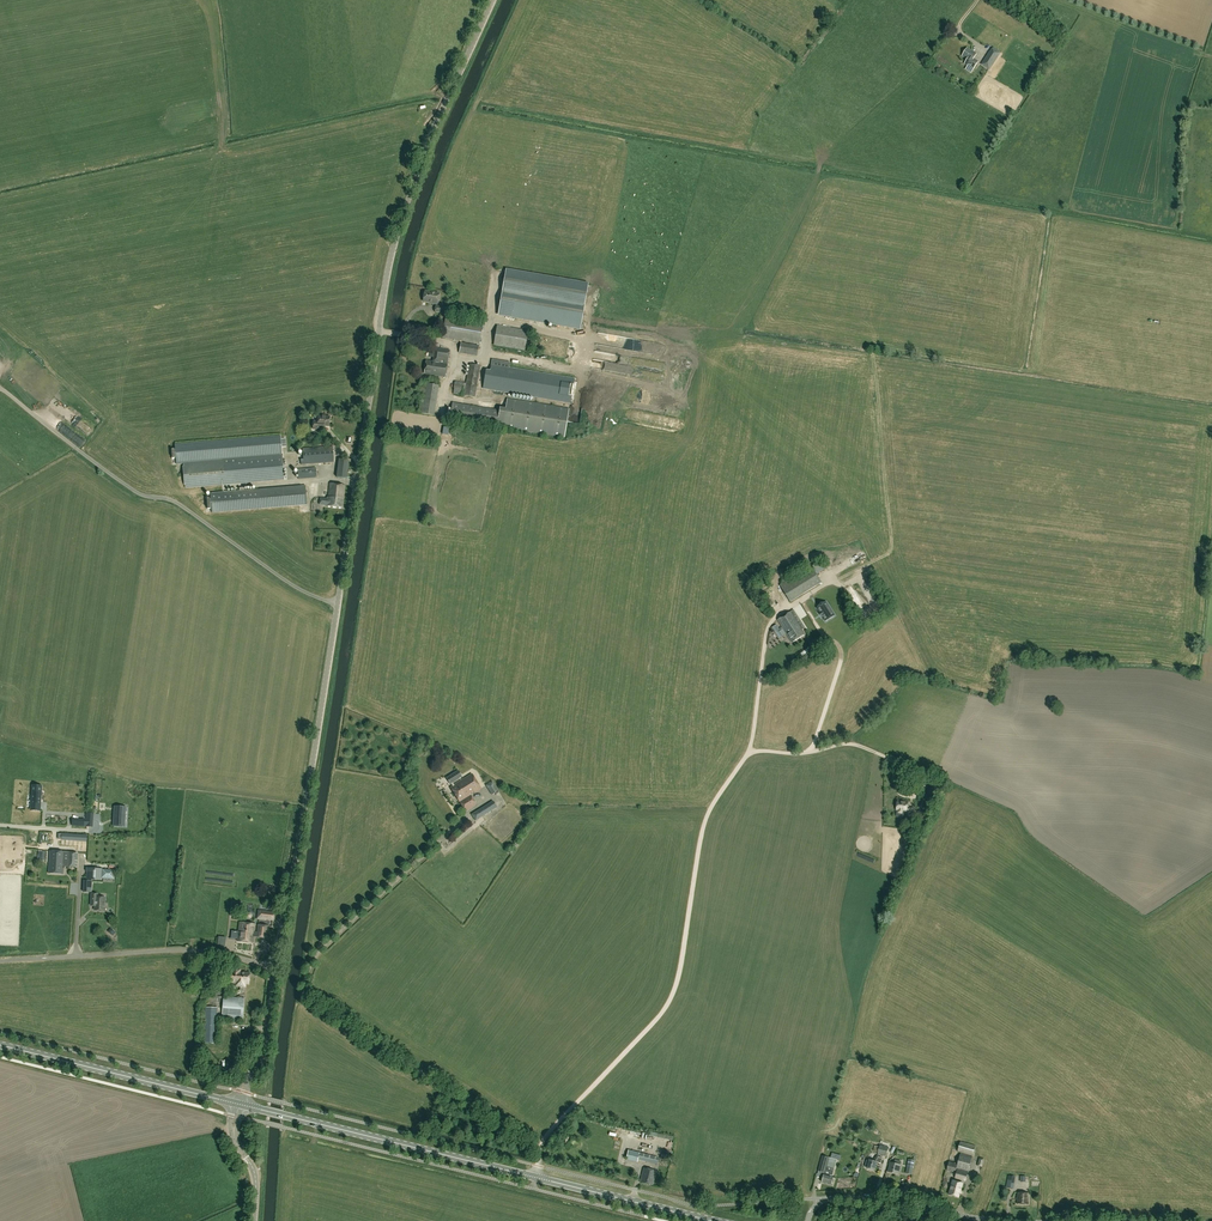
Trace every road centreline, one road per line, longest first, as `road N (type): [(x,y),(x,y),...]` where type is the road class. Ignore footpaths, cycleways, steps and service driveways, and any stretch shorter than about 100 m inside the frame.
road 1 (tertiary): [(275,968),(390,263),(427,147),(494,0)]
road 2 (secondary): [(287,1117),(716,1220)]
road 3 (unclassified): [(275,968),(196,949),(0,961)]
road 4 (secondary): [(235,1103),(0,1045)]
road 5 (unclassified): [(1068,1220),(830,1197)]
road 6 (tertiary): [(235,1103),(266,1037),(275,968)]
road 7 (tertiary): [(256,1220),(256,1185),(237,1142),(235,1103)]

